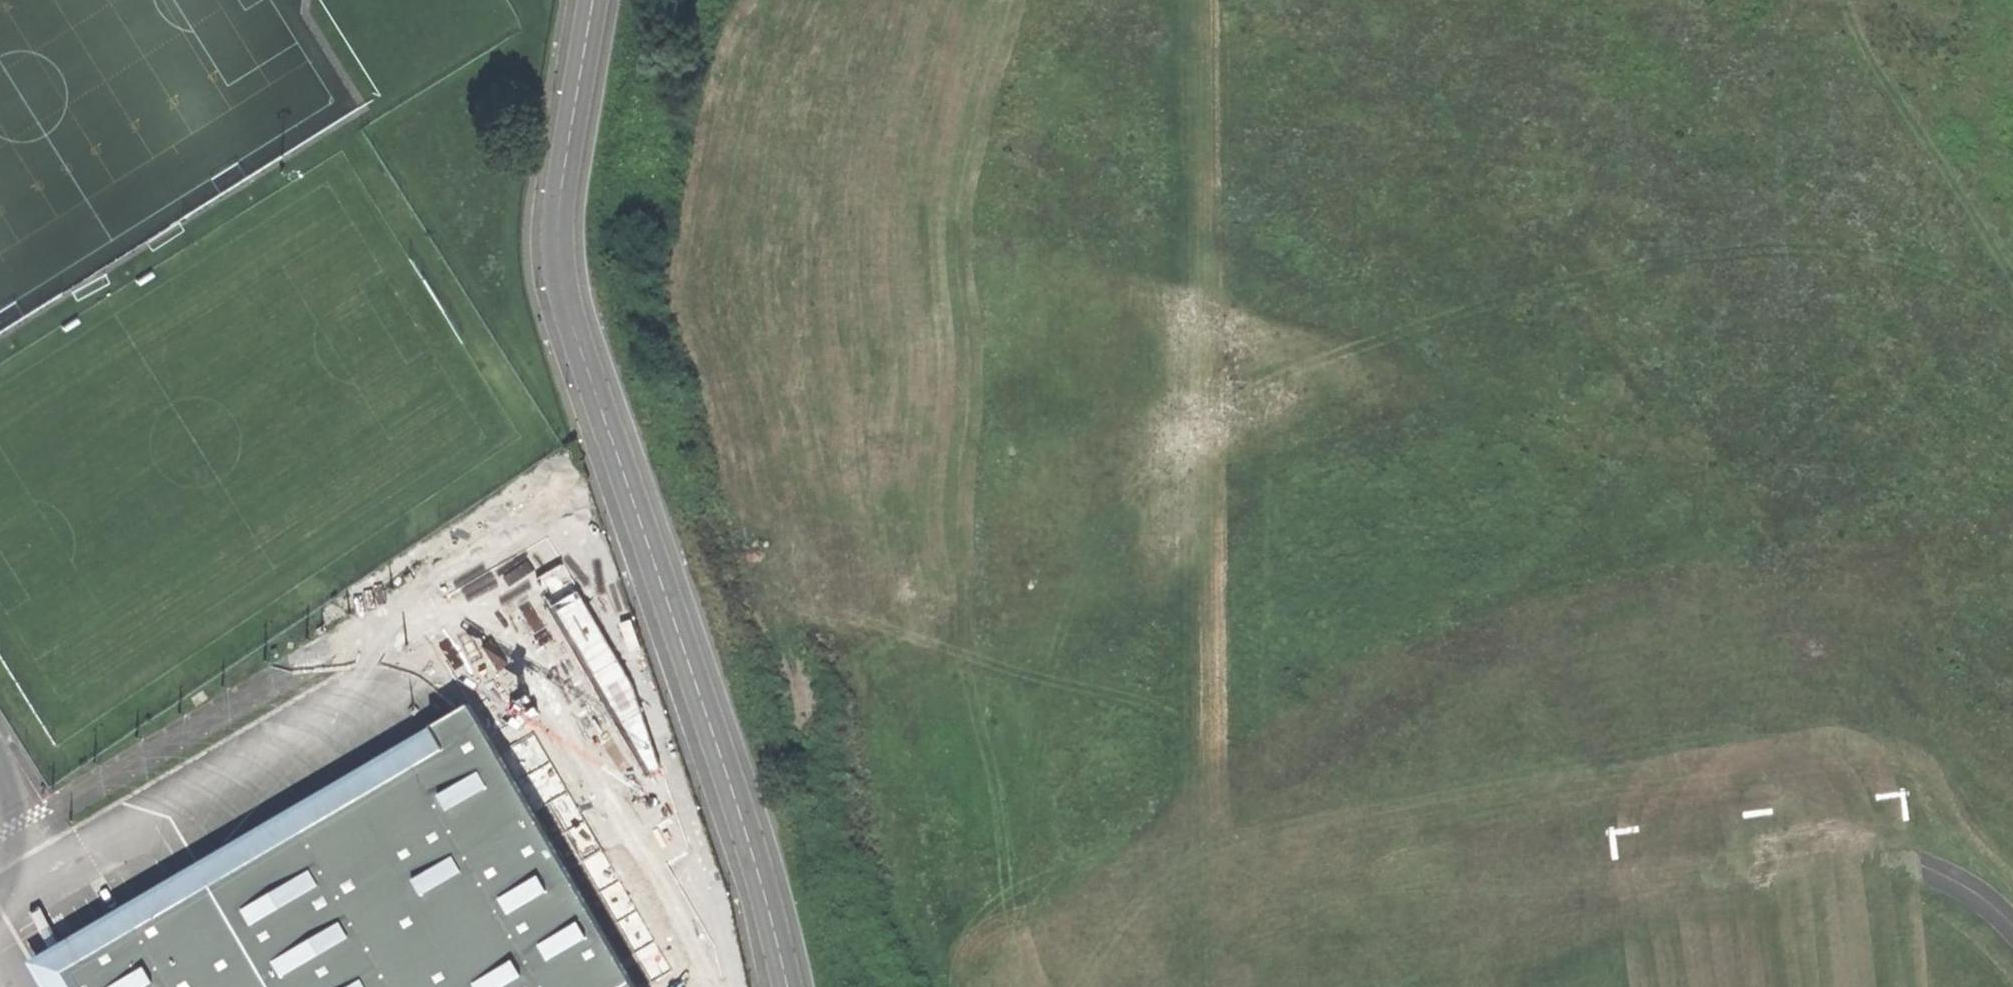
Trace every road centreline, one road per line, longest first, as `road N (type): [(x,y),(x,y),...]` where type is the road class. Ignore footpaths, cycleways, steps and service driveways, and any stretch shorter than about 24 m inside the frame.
road 1 (residential): [(592,0),(556,254),(766,907),(784,986)]

